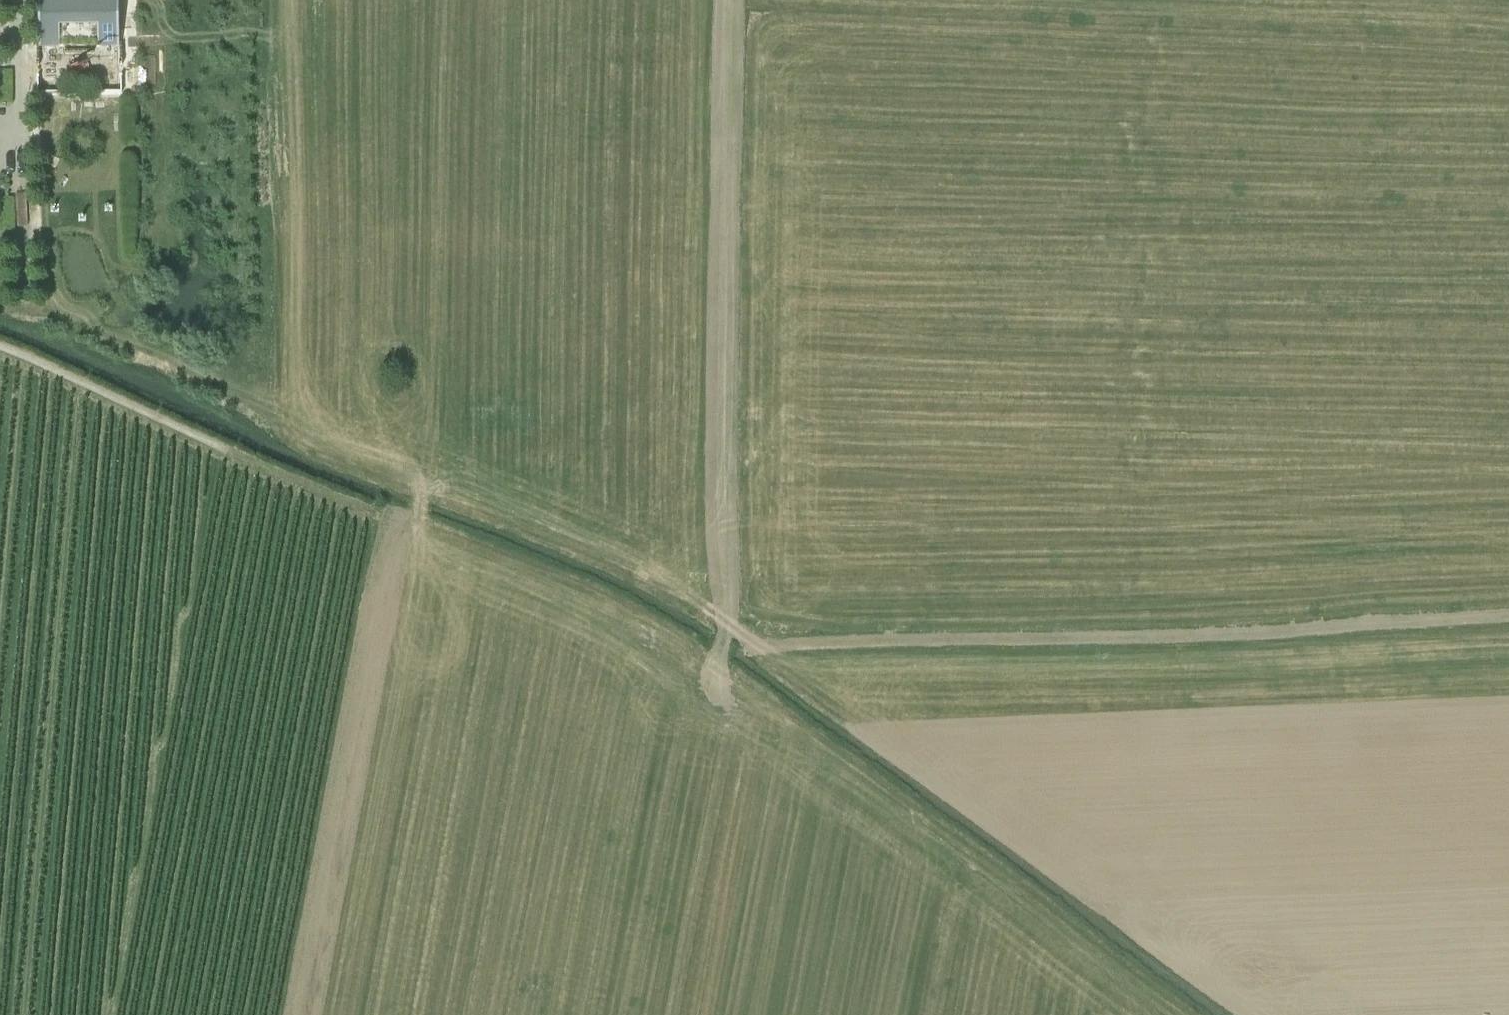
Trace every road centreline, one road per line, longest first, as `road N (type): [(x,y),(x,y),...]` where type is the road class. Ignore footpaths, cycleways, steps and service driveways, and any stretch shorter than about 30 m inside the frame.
road 1 (track): [(735,0),(727,617),(718,669),(1170,1014)]
road 2 (track): [(718,669),(560,581),(224,450),(0,349)]

